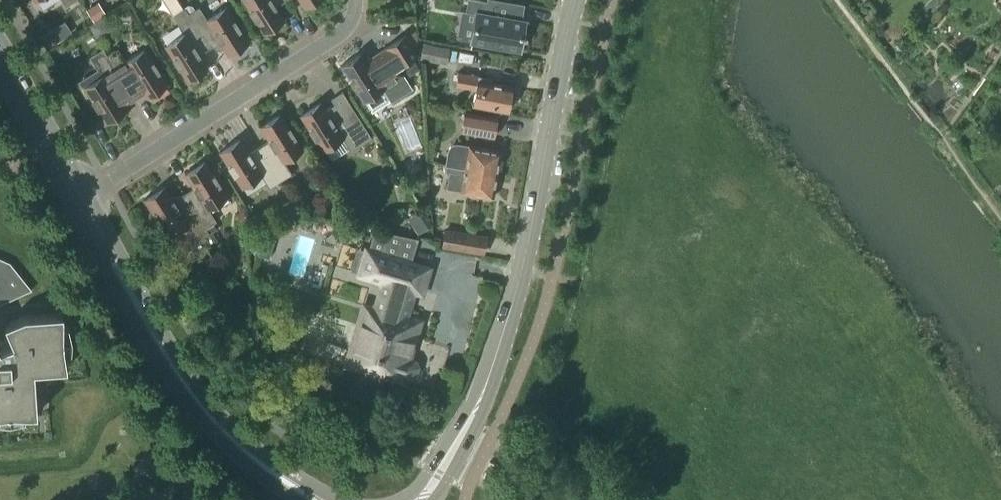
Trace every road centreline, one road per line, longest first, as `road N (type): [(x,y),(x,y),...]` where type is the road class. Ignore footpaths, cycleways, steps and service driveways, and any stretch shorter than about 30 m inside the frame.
road 1 (tertiary): [(421,499),(475,412),(514,298),(577,0)]
road 2 (tertiary): [(313,499),(213,421),(153,333),(82,201)]
road 3 (residential): [(82,201),(351,29),(358,0)]
road 4 (tertiary): [(82,201),(0,60)]

